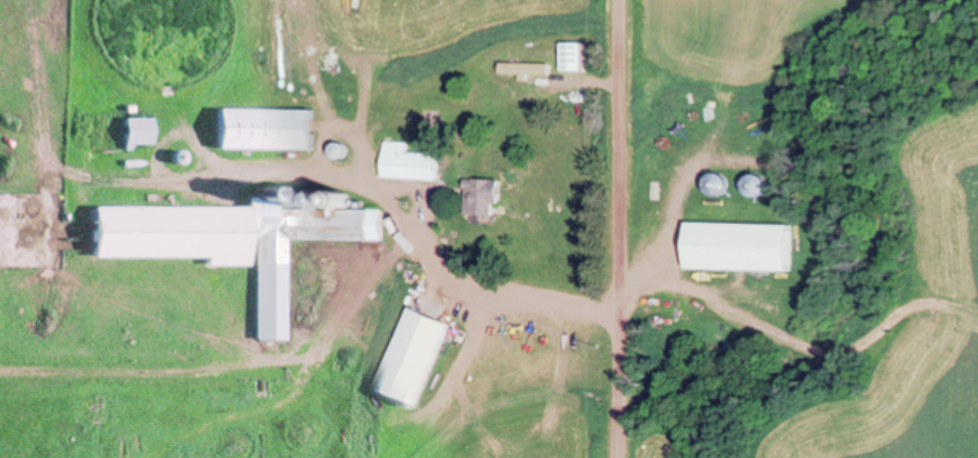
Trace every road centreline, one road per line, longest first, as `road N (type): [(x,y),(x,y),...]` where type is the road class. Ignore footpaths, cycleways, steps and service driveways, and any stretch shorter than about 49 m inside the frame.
road 1 (residential): [(617,457),(619,0)]

